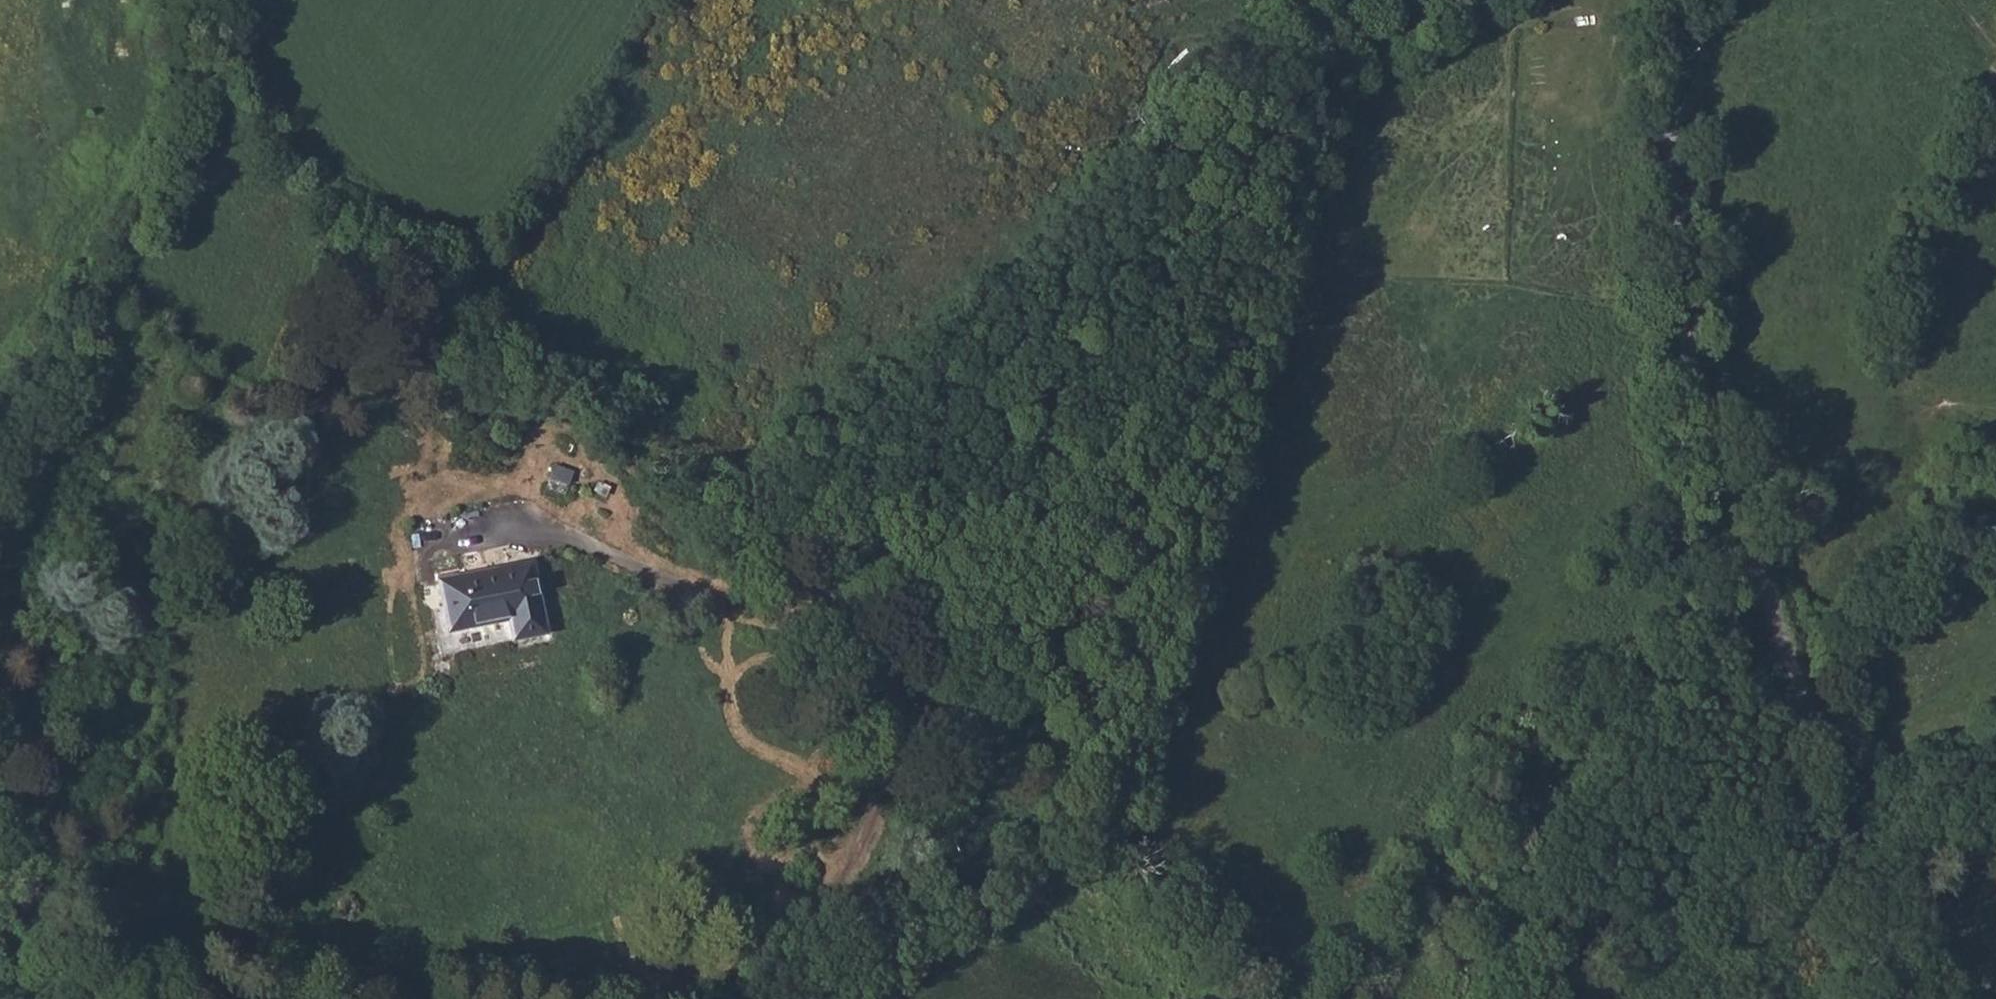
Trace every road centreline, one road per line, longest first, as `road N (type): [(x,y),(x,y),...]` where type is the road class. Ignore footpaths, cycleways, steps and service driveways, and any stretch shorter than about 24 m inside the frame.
road 1 (unclassified): [(1672,0),(1682,276),(1707,413),(1852,840),(1882,998)]
road 2 (track): [(0,439),(145,204),(178,101),(194,0)]
road 3 (track): [(1442,0),(1321,74)]

